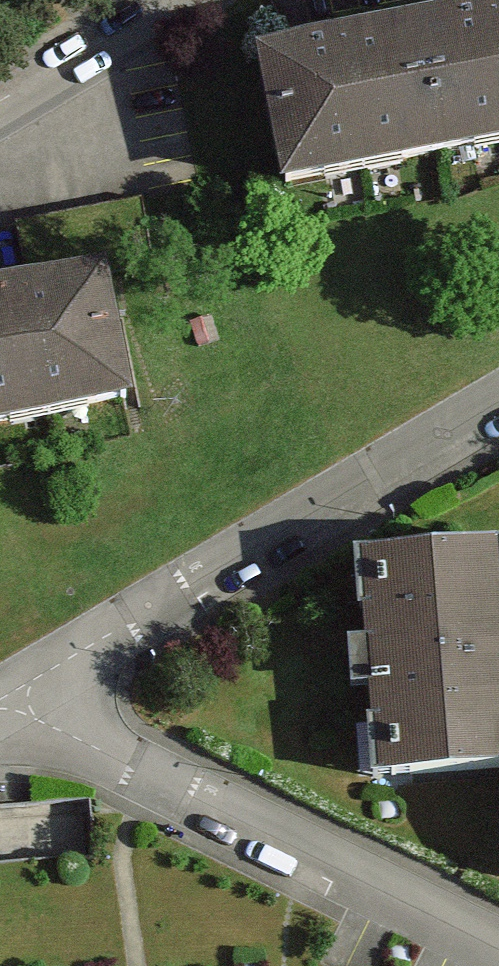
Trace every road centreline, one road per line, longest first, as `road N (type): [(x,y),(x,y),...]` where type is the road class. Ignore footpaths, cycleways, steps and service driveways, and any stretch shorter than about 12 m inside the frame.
road 1 (residential): [(32,700),(498,420)]
road 2 (residential): [(32,700),(498,937)]
road 3 (residential): [(180,0),(0,106)]

